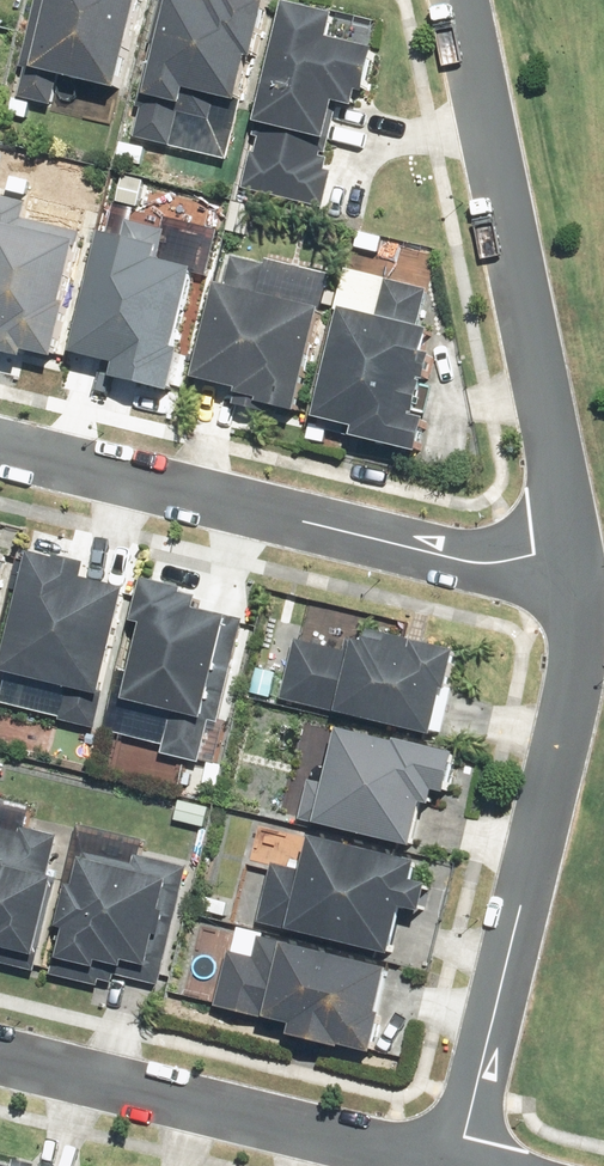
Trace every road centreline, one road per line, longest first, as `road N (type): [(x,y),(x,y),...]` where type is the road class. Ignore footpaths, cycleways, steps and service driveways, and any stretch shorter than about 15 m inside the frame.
road 1 (residential): [(457,1162),(582,613),(572,549)]
road 2 (residential): [(572,549),(489,564),(0,446)]
road 3 (residential): [(572,549),(460,0)]
road 4 (residential): [(457,1162),(0,1050)]

